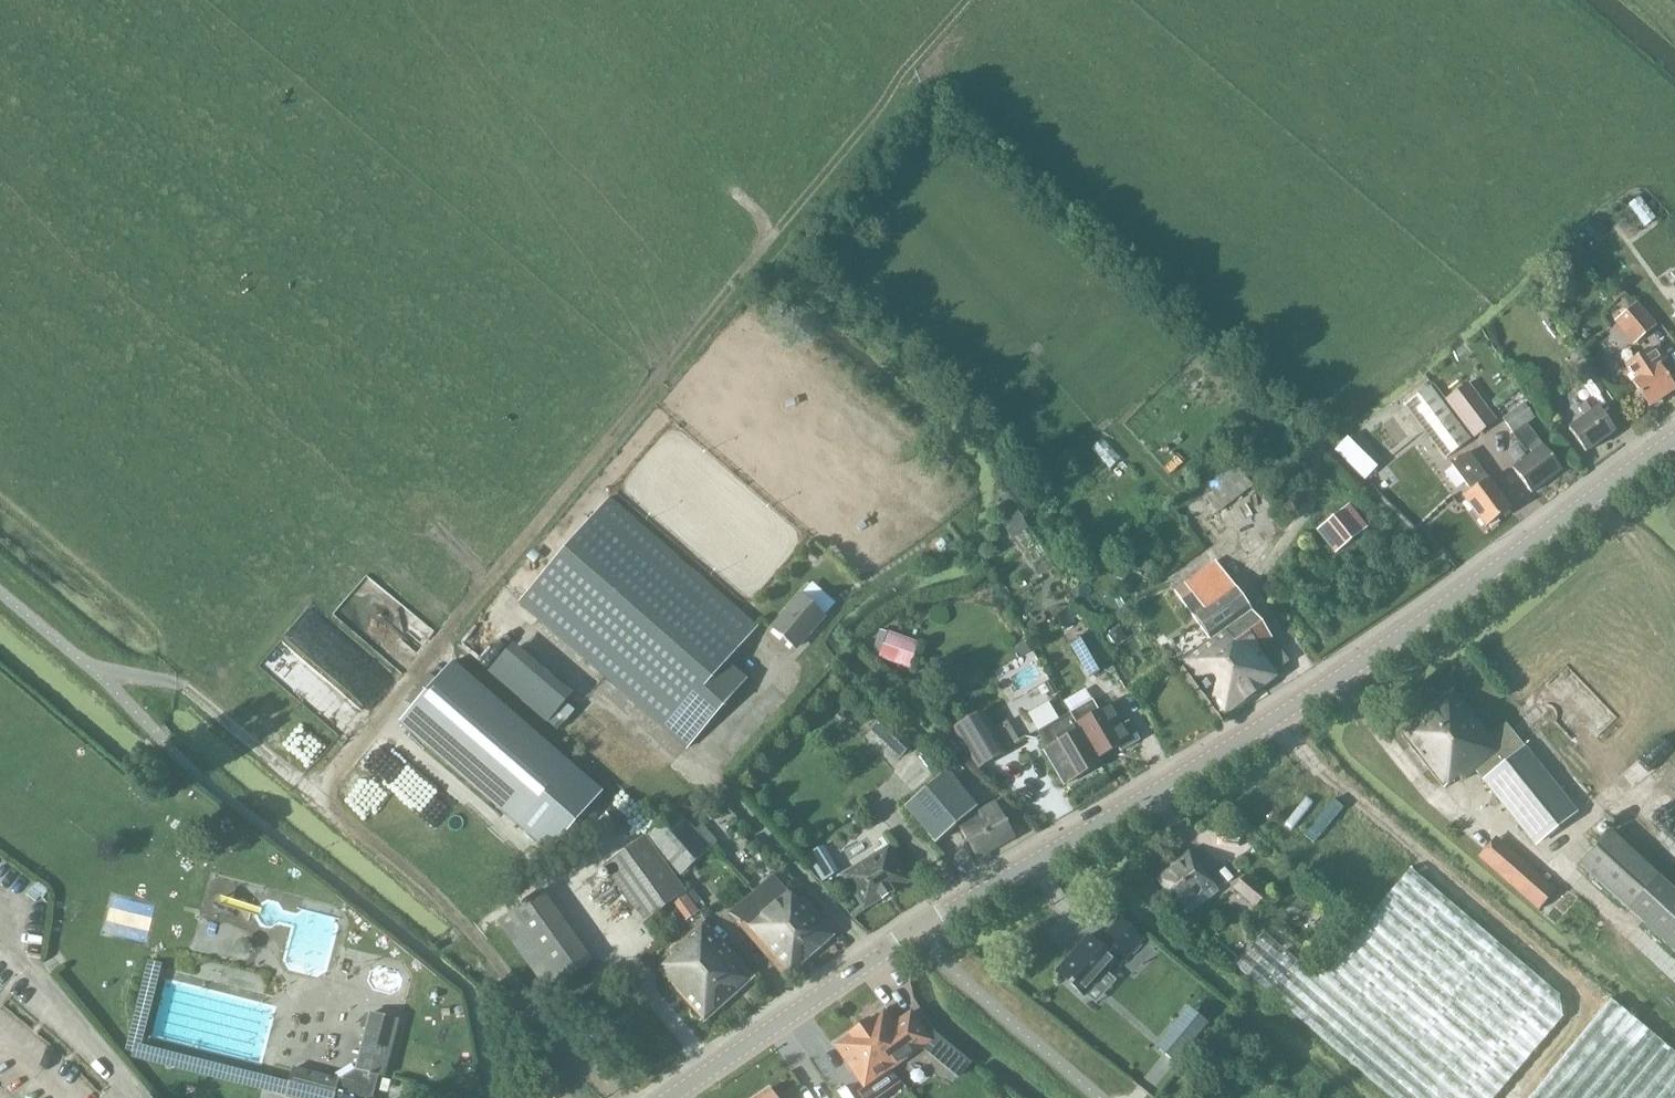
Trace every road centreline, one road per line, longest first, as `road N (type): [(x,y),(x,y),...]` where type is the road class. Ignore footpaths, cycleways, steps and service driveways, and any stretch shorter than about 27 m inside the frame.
road 1 (tertiary): [(919,928),(1327,691),(1674,447)]
road 2 (track): [(620,1097),(576,1058),(468,926),(176,683)]
road 3 (tertiary): [(667,1097),(919,928)]
road 4 (unclassified): [(919,928),(976,991),(1100,1097)]
road 5 (track): [(1674,604),(1596,497)]

